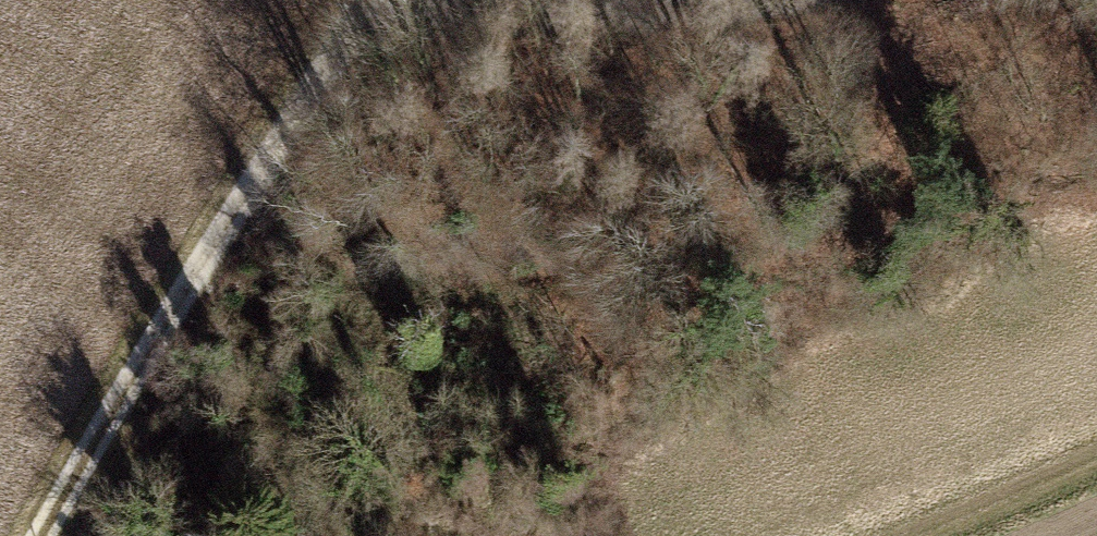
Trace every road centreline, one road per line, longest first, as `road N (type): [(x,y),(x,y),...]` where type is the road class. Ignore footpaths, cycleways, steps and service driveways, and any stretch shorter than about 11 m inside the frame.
road 1 (track): [(376,0),(156,348),(49,535)]
road 2 (track): [(364,27),(745,19),(817,0)]
road 3 (track): [(898,535),(1096,446)]

